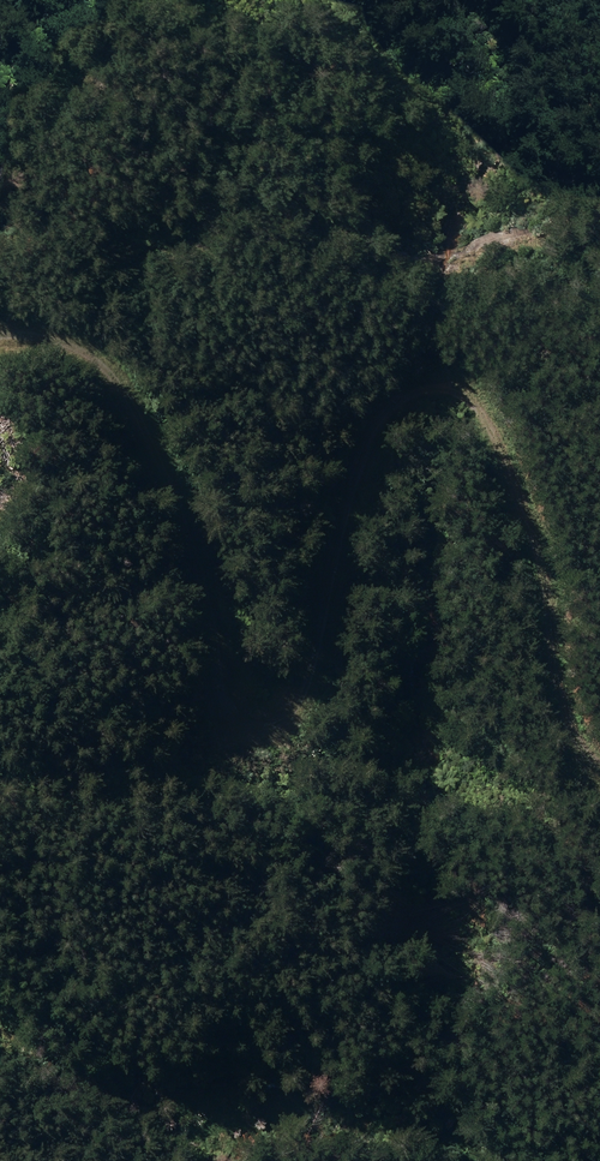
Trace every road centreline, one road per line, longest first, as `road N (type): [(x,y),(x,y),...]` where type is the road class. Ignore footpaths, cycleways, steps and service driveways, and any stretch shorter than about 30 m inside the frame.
road 1 (track): [(0,335),(18,330),(125,375),(196,526),(221,685),(261,722),(309,698),(371,456),(407,400),(463,397),(500,445),(576,727),(599,754)]

